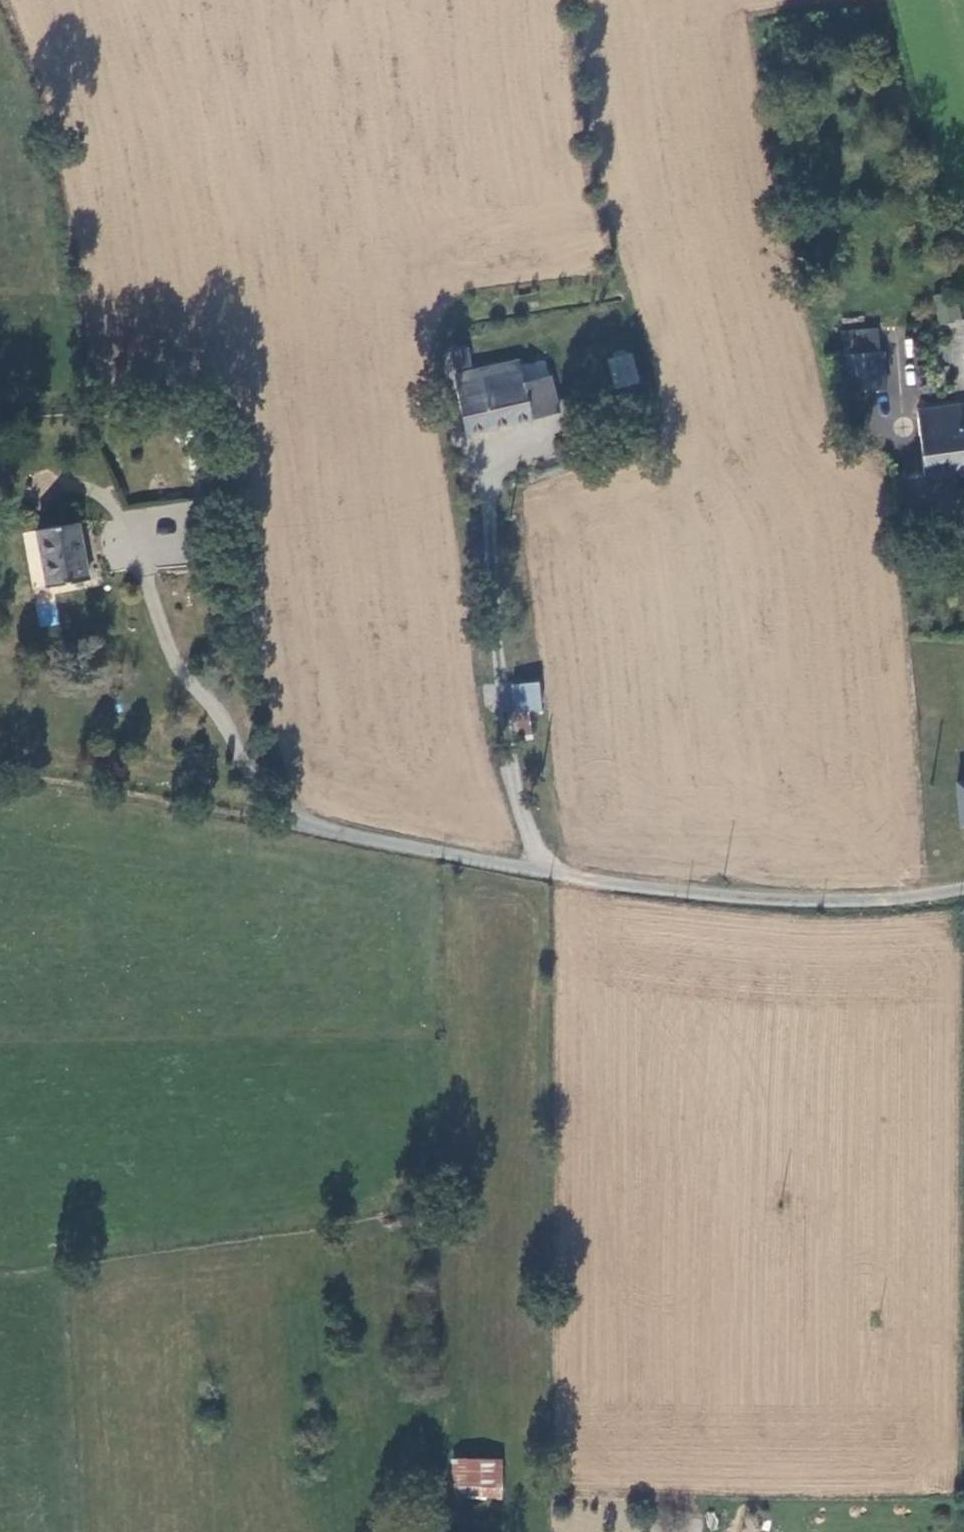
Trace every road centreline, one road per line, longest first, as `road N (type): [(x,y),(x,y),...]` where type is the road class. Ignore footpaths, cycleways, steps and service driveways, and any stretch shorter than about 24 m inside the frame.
road 1 (unclassified): [(316,827),(715,893),(826,901),(963,888)]

